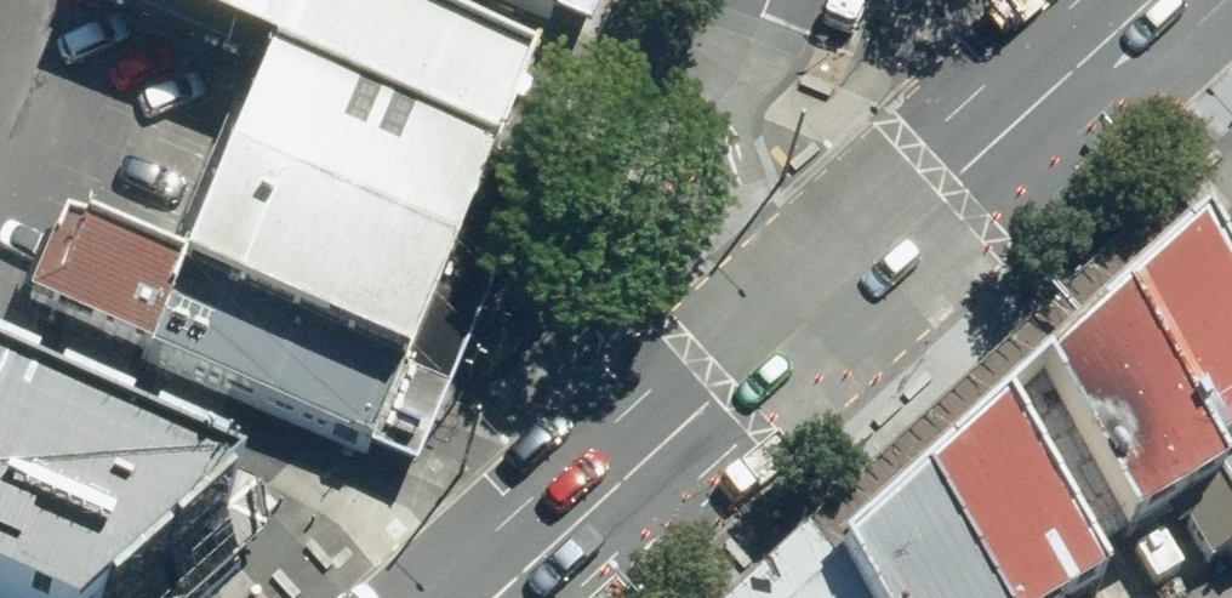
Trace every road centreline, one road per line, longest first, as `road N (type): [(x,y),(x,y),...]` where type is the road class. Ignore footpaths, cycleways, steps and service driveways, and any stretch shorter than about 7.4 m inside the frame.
road 1 (secondary): [(797,351),(1167,0)]
road 2 (tertiary): [(797,351),(738,192),(717,107),(751,0)]
road 3 (secondary): [(530,597),(797,351)]

